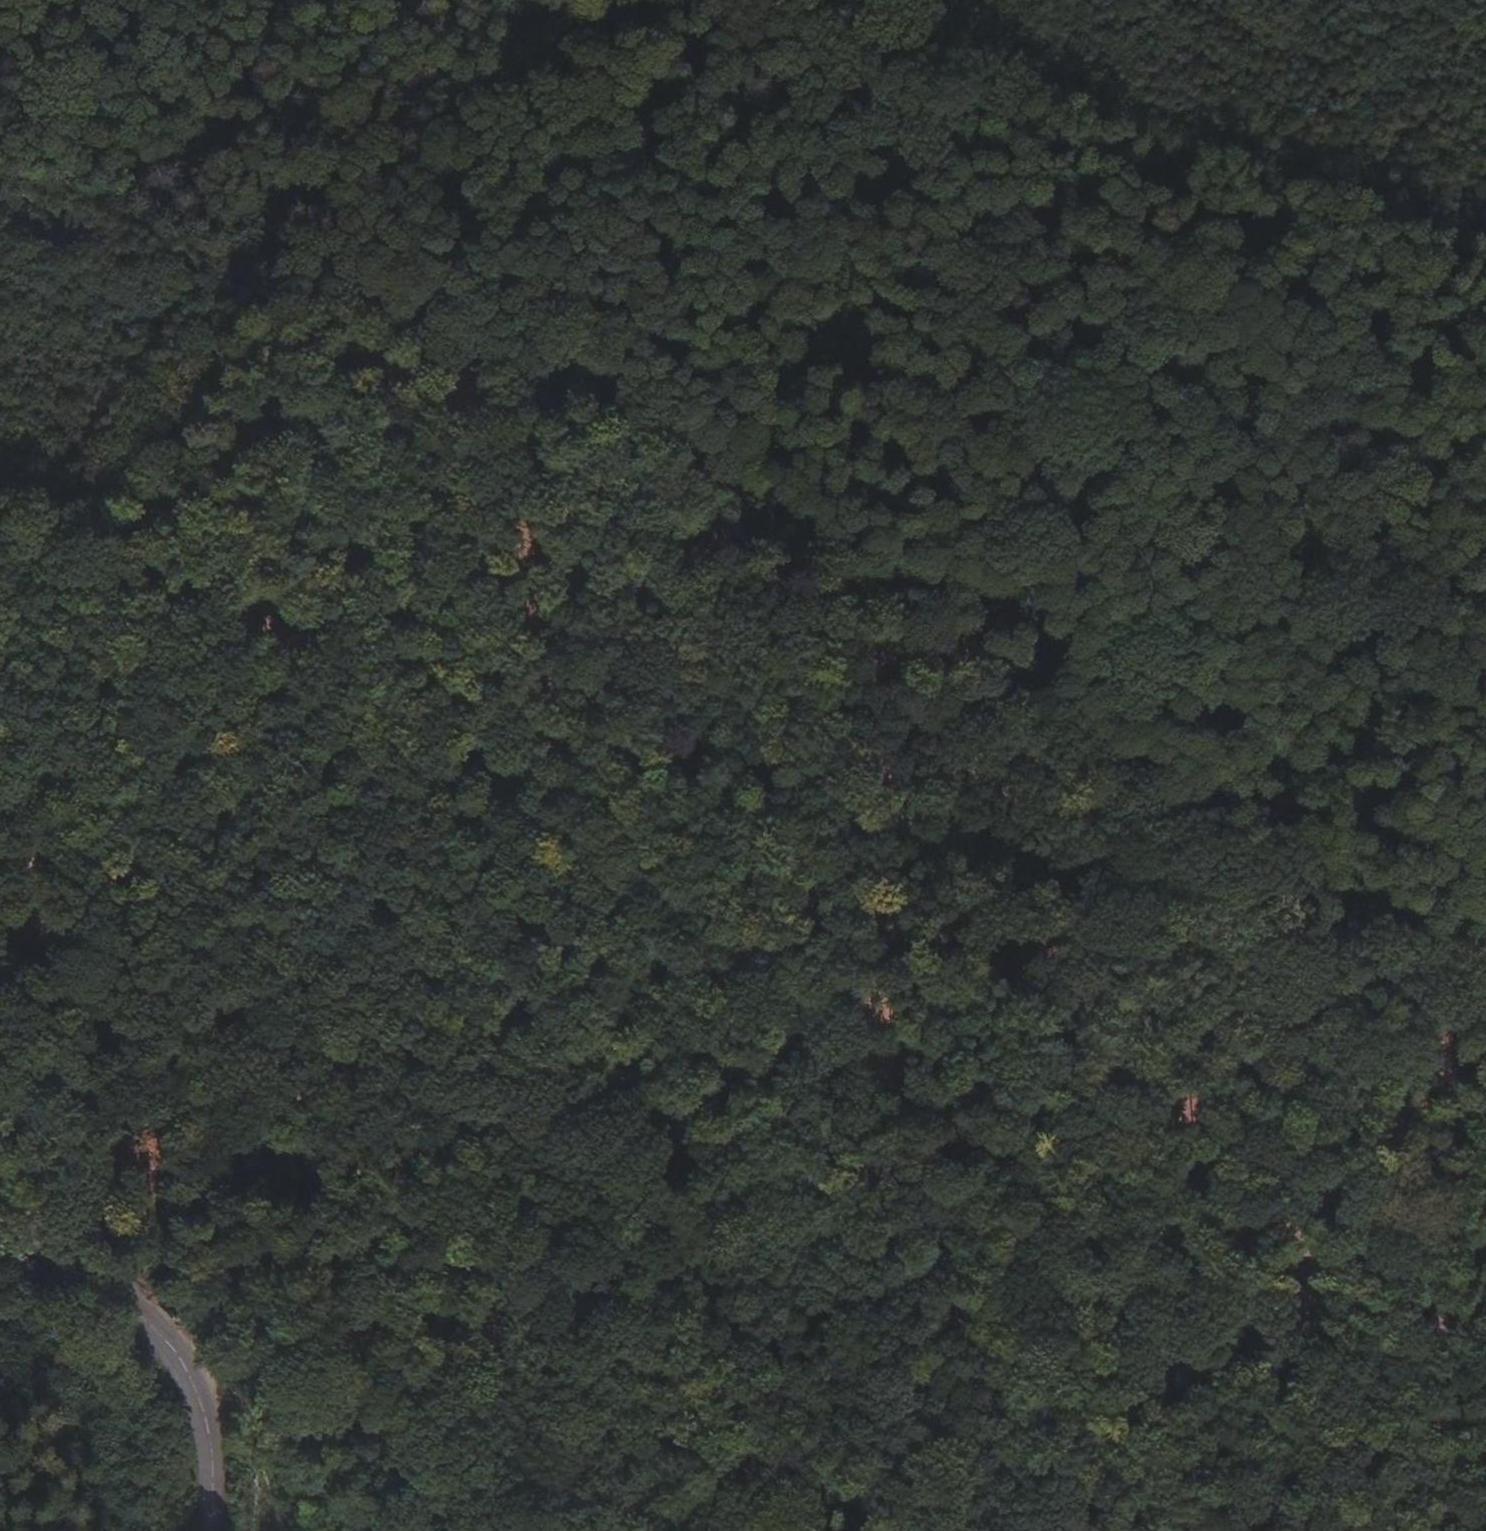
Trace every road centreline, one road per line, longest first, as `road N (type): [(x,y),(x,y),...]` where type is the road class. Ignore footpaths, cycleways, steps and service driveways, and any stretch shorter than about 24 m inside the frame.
road 1 (tertiary): [(0,1223),(151,1324),(186,1363),(211,1447),(209,1530)]

